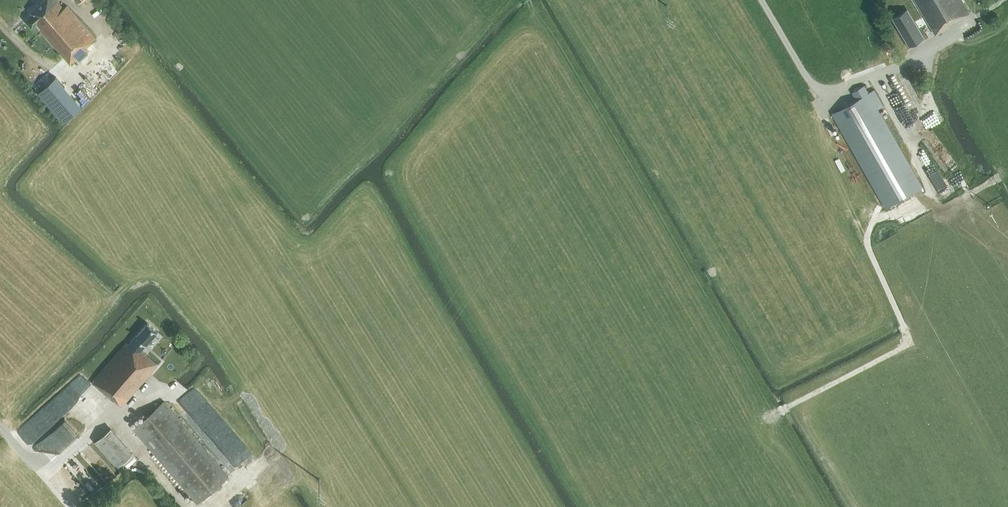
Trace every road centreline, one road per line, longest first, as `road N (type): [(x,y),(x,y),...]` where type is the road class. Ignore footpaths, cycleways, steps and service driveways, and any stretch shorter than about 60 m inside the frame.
road 1 (track): [(878,217),(866,241),(910,345),(779,412)]
road 2 (track): [(807,398),(804,419),(855,506)]

